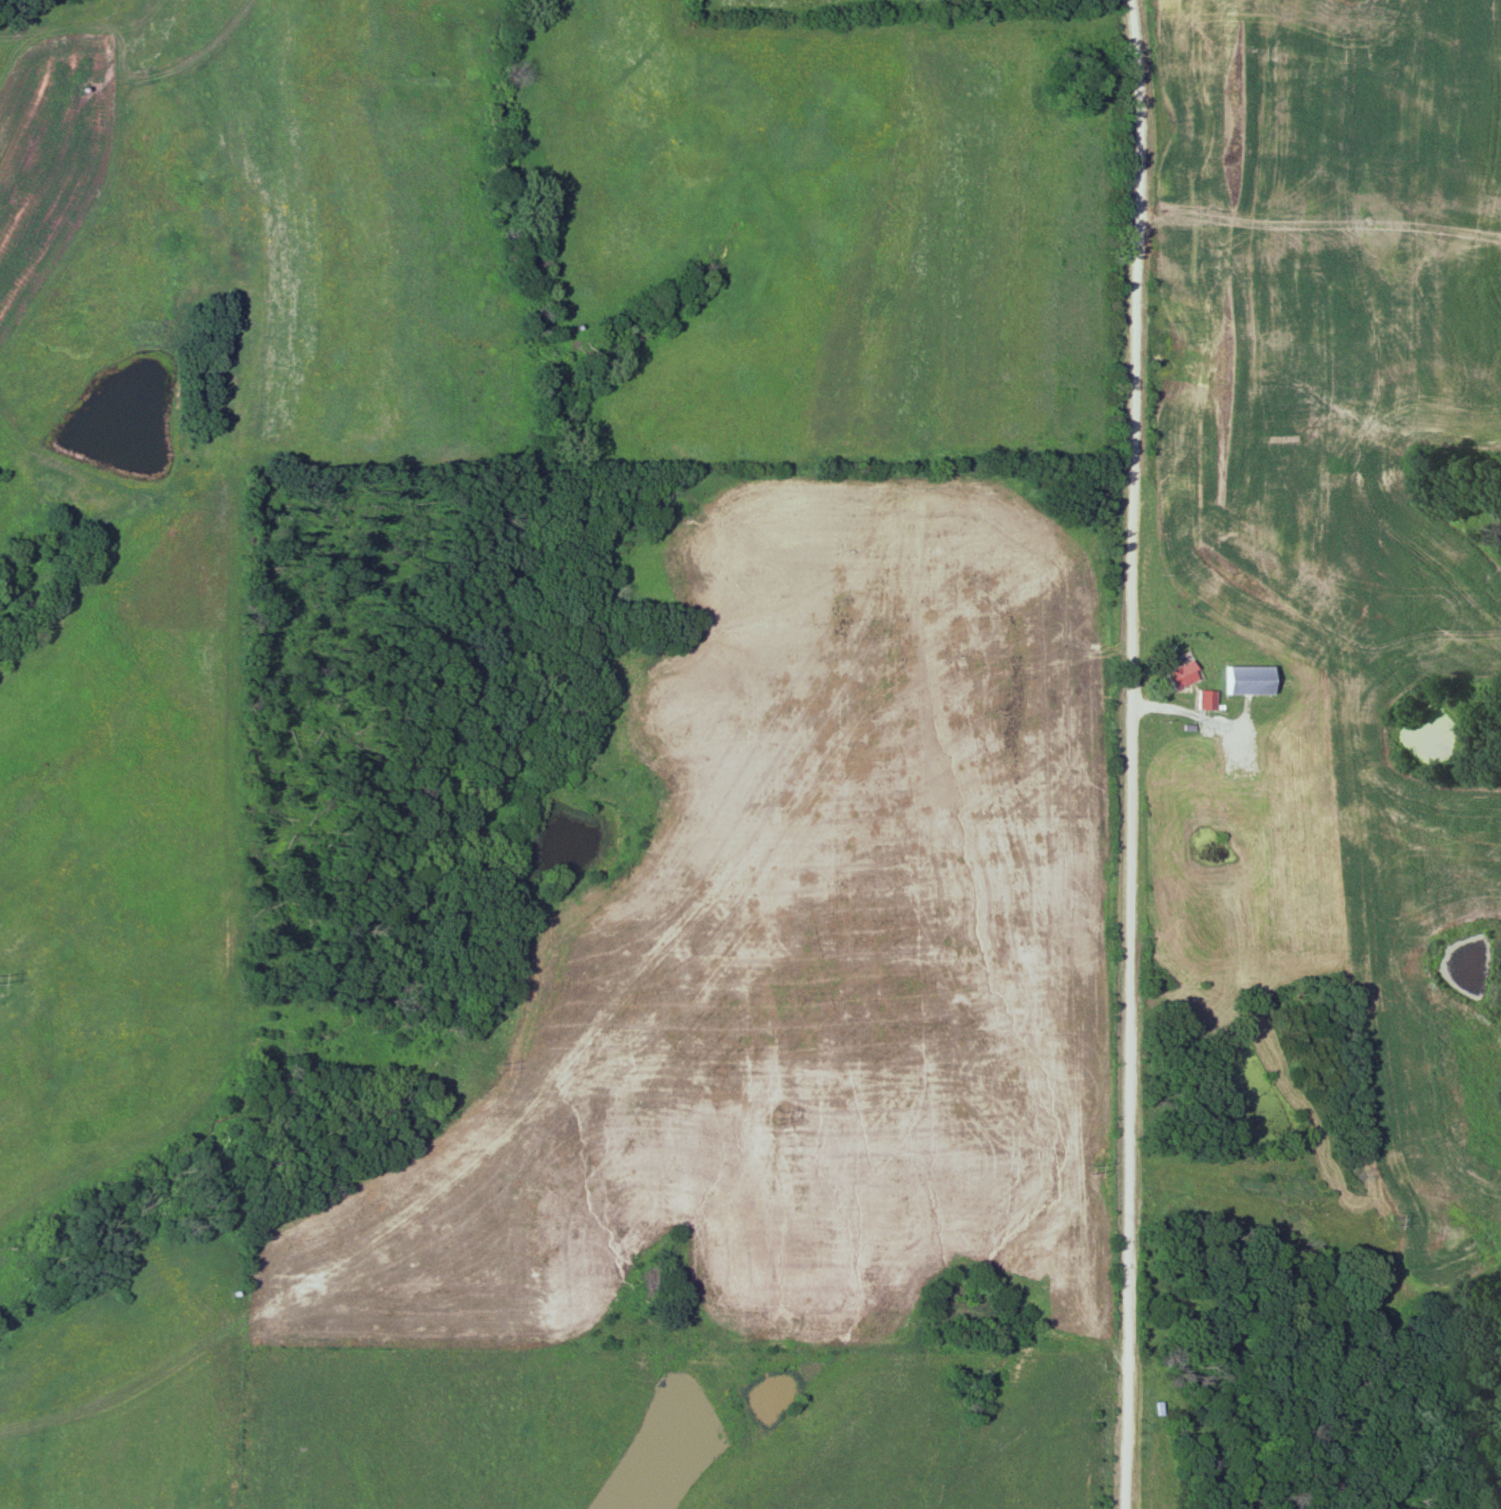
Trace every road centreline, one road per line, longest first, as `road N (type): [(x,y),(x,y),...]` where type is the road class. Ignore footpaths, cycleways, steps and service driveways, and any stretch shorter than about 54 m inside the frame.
road 1 (residential): [(1133,0),(1142,202),(1128,1508)]

